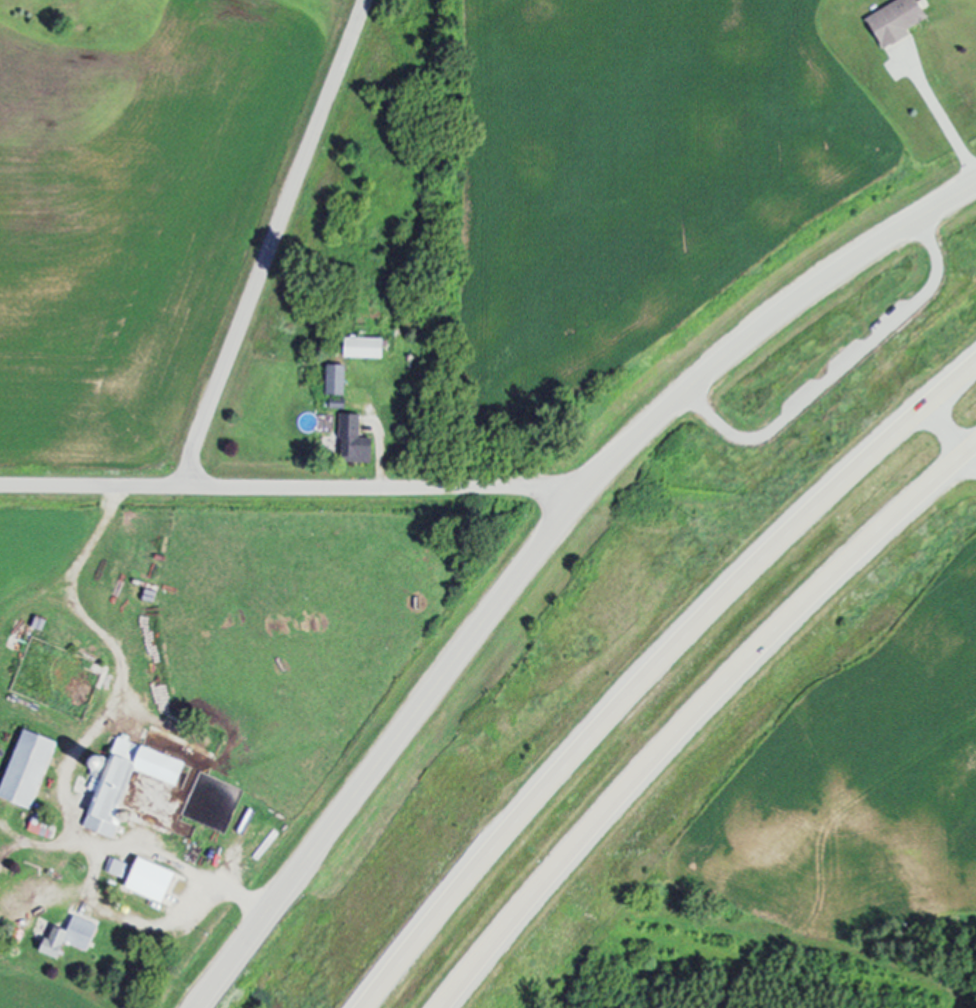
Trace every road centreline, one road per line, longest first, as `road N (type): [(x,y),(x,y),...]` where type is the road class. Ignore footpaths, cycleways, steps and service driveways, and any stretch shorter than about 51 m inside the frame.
road 1 (tertiary): [(197,1007),(520,577),(616,462),(790,306),(975,187)]
road 2 (trunk): [(975,366),(661,660),(470,877),(368,1007)]
road 3 (trunk): [(448,1007),(596,824),(762,644),(975,456)]
road 4 (residential): [(578,505),(538,489),(0,486)]
road 5 (residential): [(192,488),(199,440),(369,0)]

